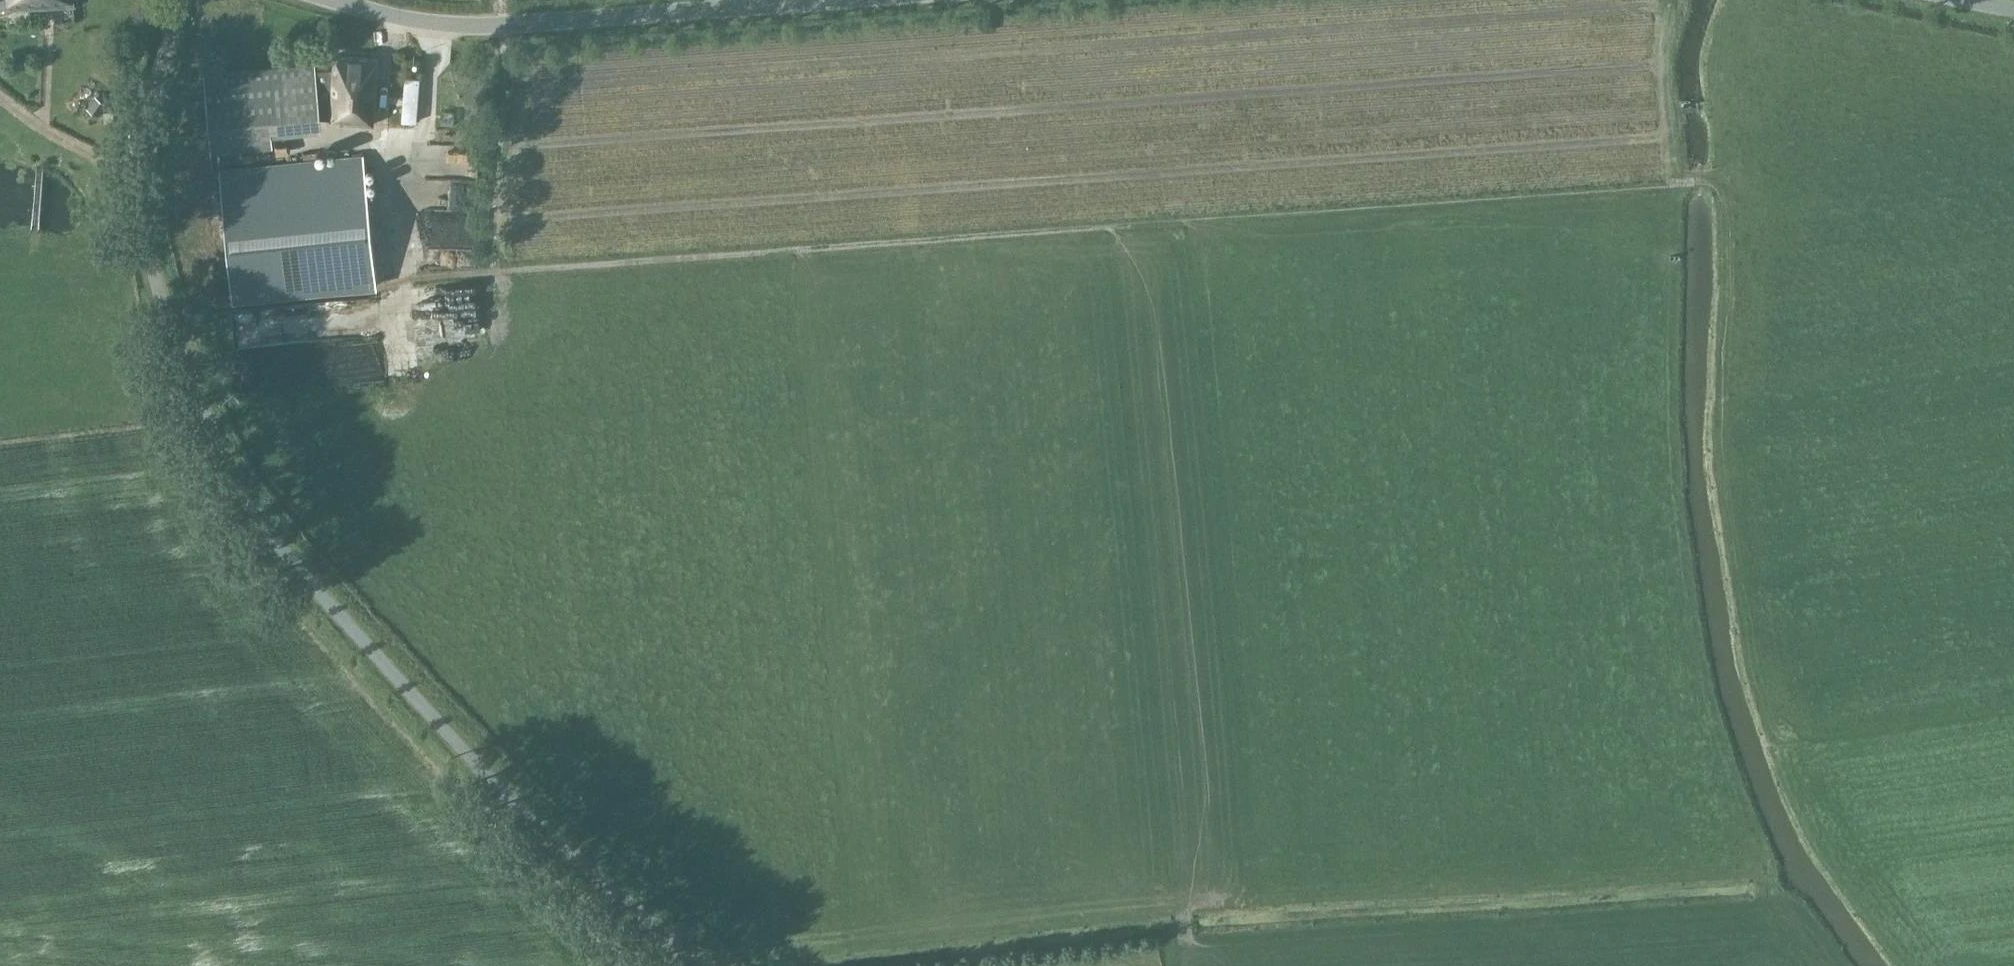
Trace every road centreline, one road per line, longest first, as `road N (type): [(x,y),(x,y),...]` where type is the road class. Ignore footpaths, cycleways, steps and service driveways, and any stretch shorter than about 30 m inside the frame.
road 1 (unclassified): [(701,965),(347,626),(250,504),(170,318),(158,254),(156,104),(182,0)]
road 2 (track): [(708,965),(1174,900),(1187,965)]
road 3 (unclassified): [(818,0),(487,24),(388,16),(332,0)]

